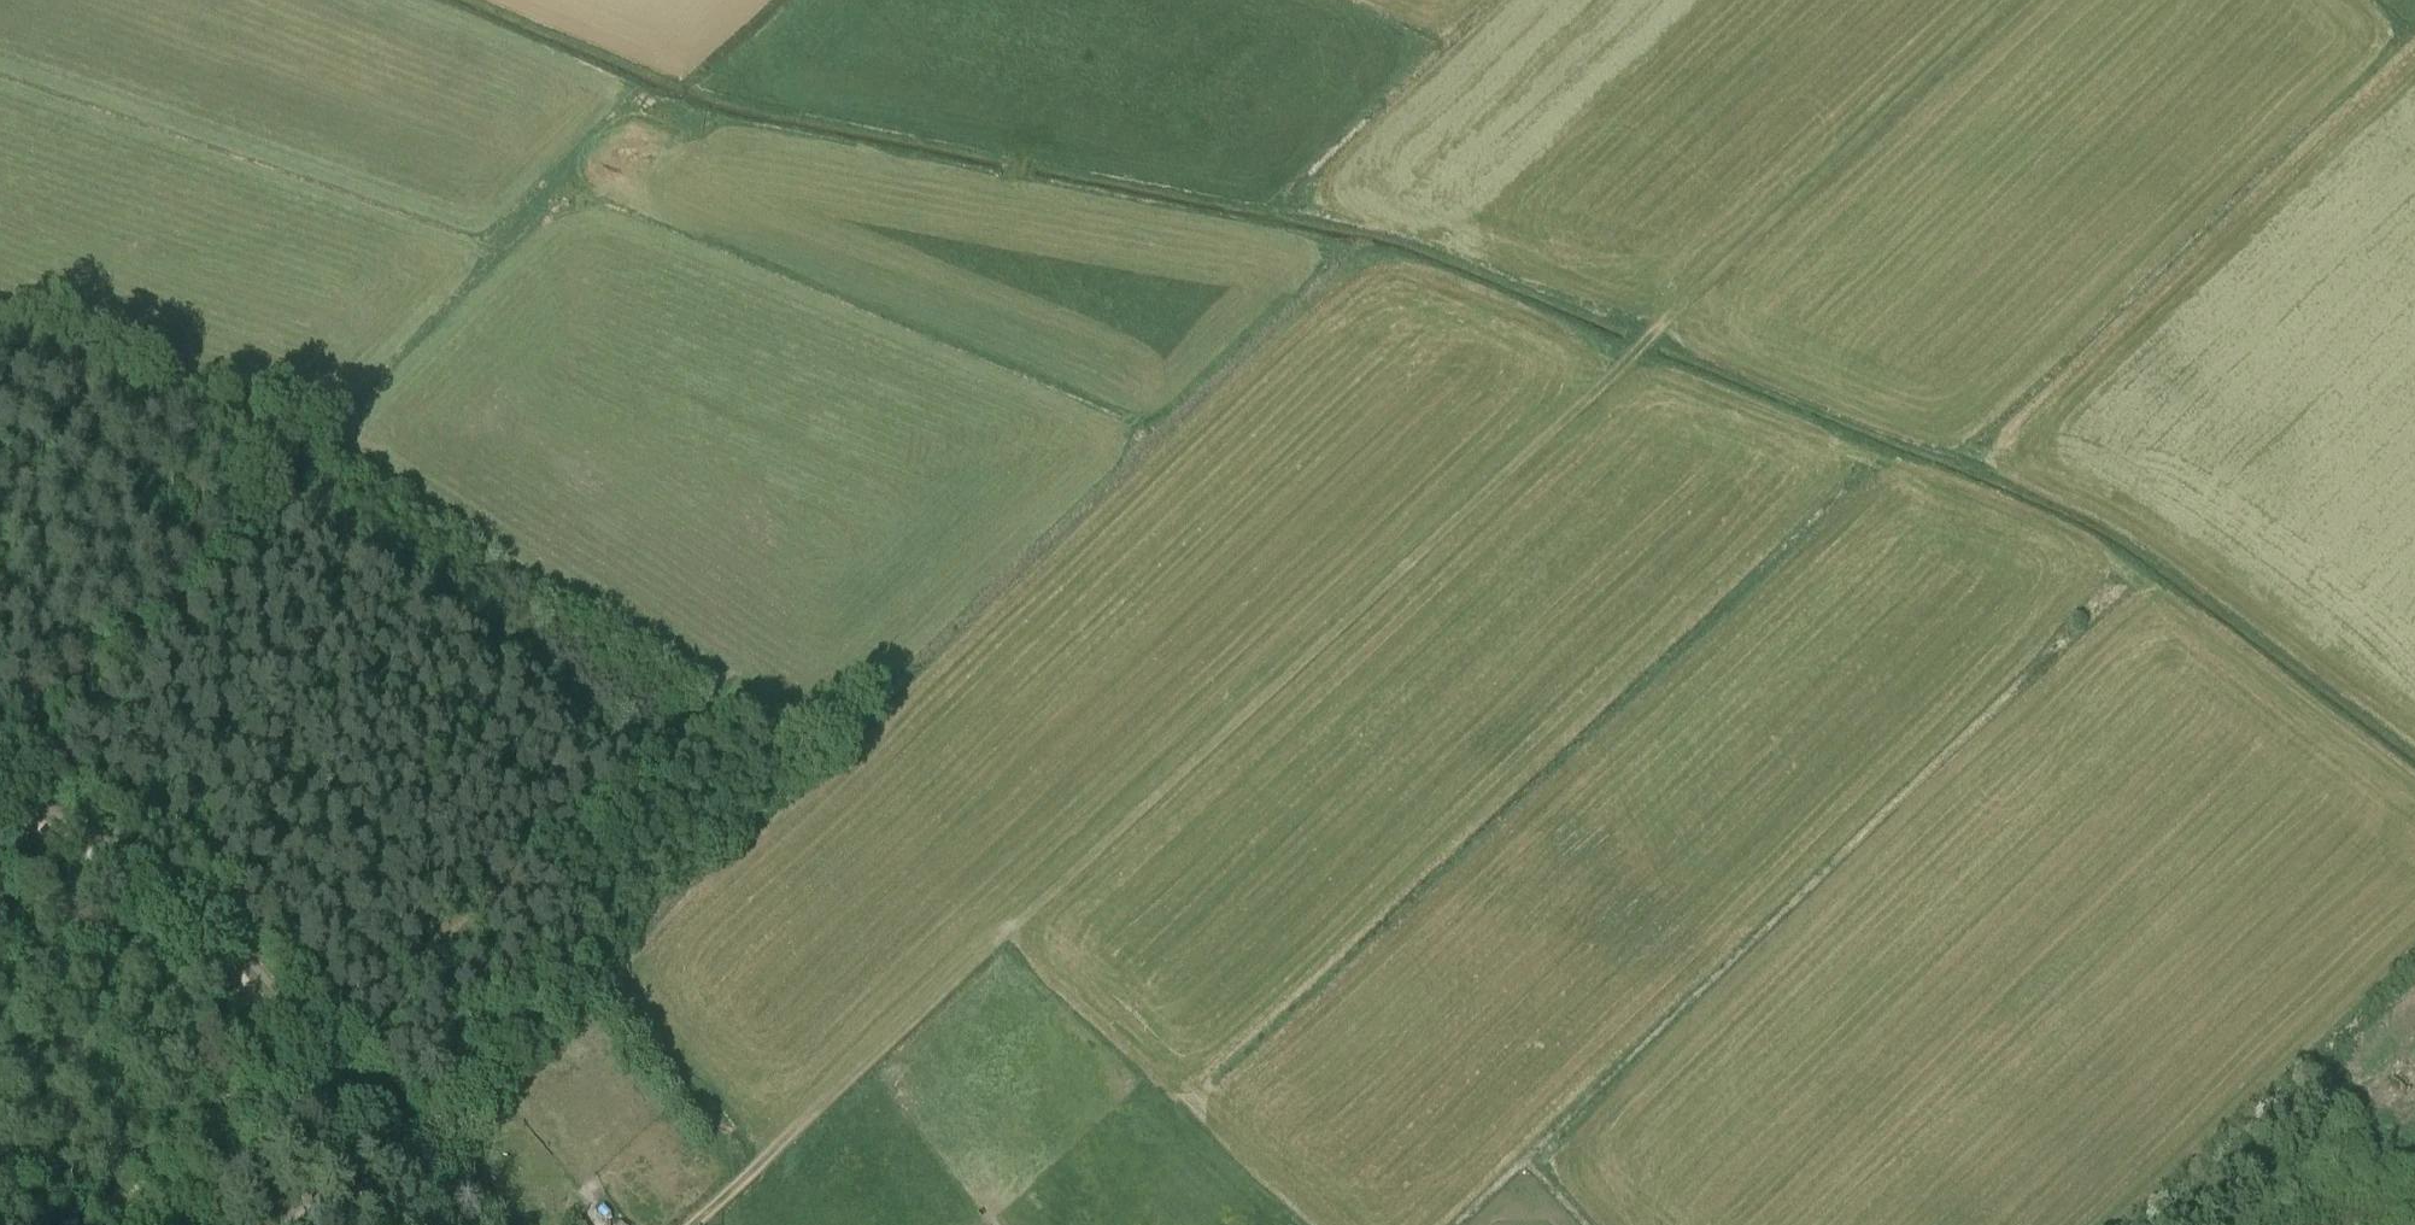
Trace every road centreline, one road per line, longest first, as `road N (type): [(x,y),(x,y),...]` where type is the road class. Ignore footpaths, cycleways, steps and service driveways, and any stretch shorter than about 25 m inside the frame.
road 1 (unclassified): [(456,1224),(419,1169),(171,896),(0,789)]
road 2 (track): [(349,1075),(433,947),(713,692)]

